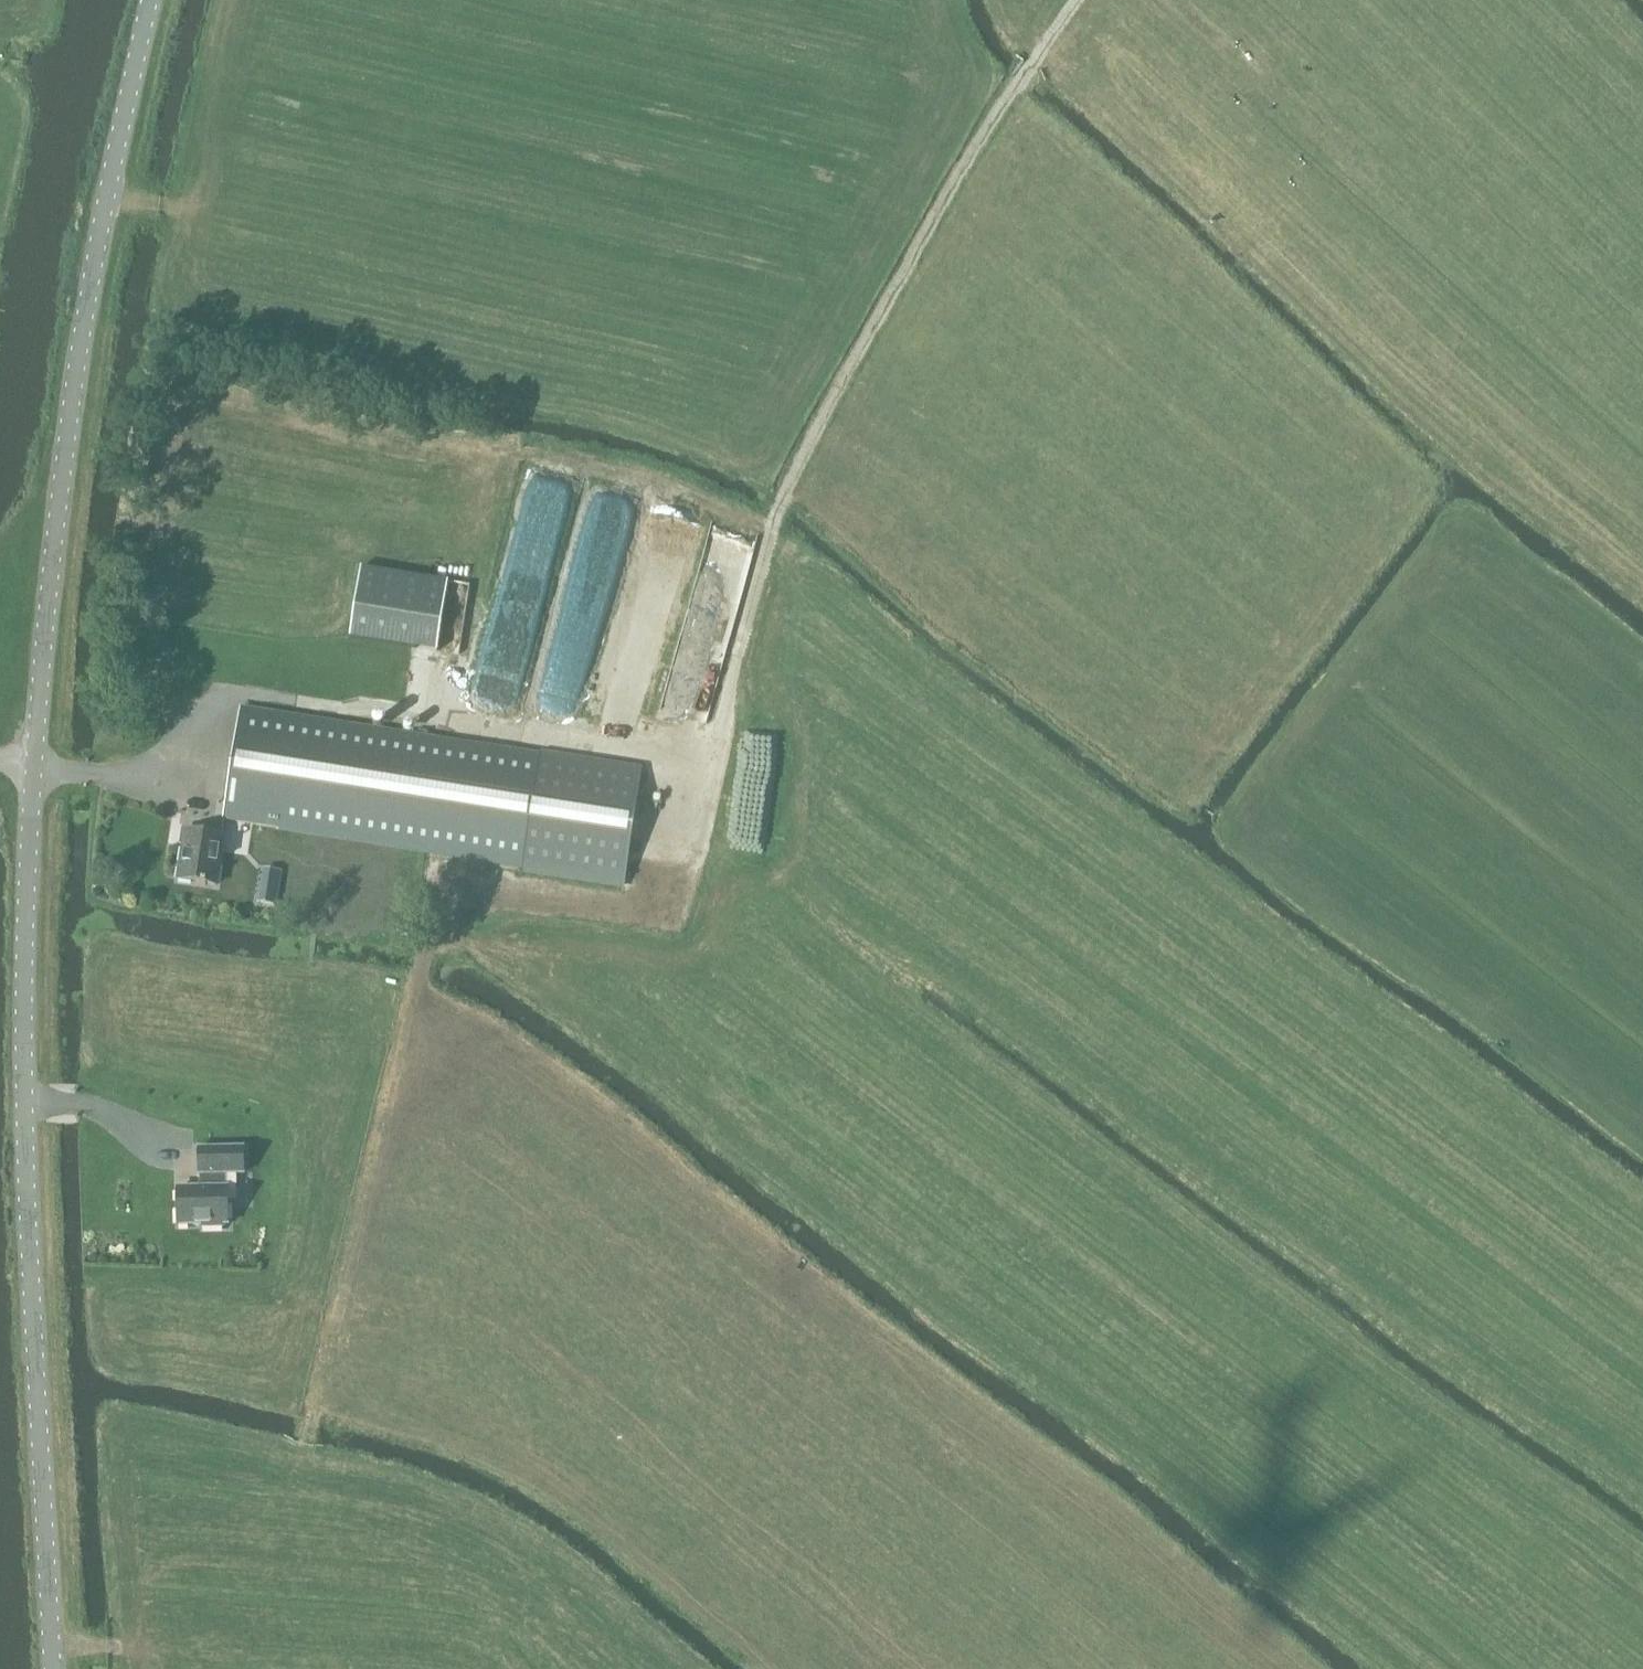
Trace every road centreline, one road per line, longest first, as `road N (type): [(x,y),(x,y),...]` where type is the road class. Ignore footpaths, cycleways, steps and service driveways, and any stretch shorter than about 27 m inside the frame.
road 1 (unclassified): [(54,1668),(22,1096),(39,776),(83,318),(152,0)]
road 2 (track): [(724,715),(760,554),(848,375),(1014,83),(1076,0)]
road 3 (track): [(419,263),(110,195)]

